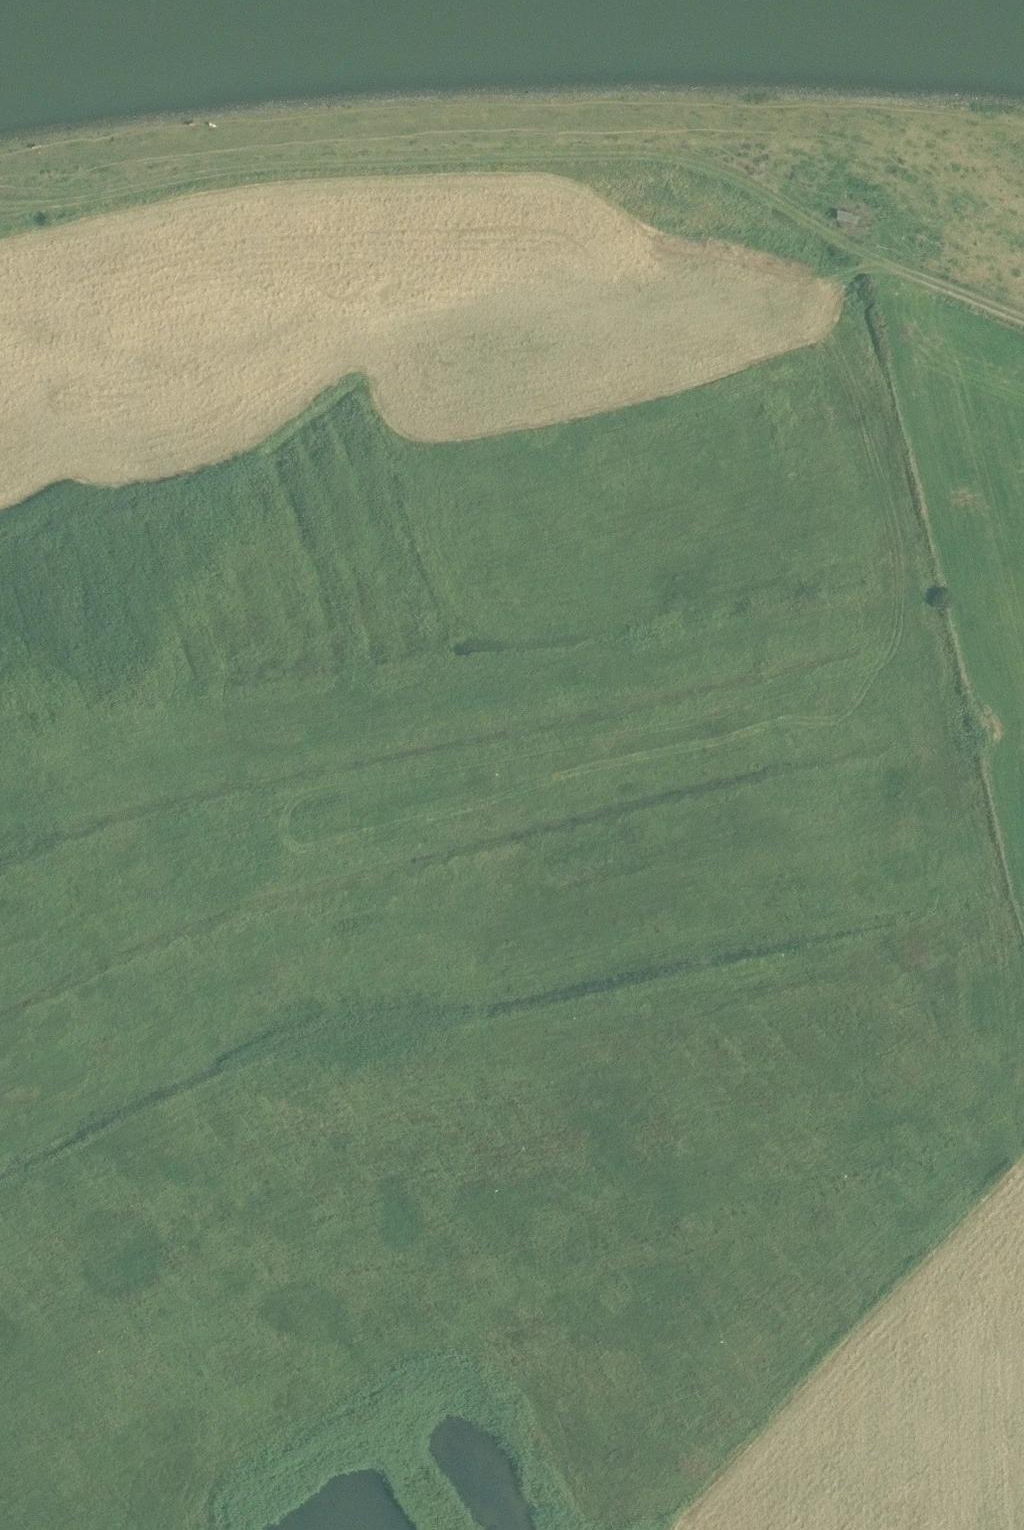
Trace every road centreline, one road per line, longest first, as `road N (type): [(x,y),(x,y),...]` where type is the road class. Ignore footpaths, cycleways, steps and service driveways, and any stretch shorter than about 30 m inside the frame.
road 1 (track): [(0,206),(48,206),(211,174),(481,157),(666,156),(1023,325)]

